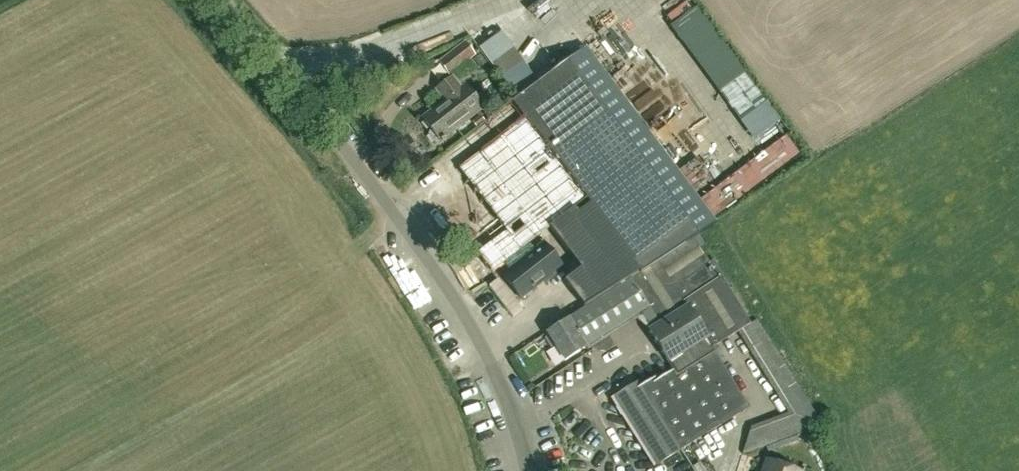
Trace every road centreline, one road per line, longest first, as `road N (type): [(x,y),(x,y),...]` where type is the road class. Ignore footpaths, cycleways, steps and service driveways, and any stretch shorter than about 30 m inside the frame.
road 1 (unclassified): [(530,470),(506,393),(452,295),(222,0)]

